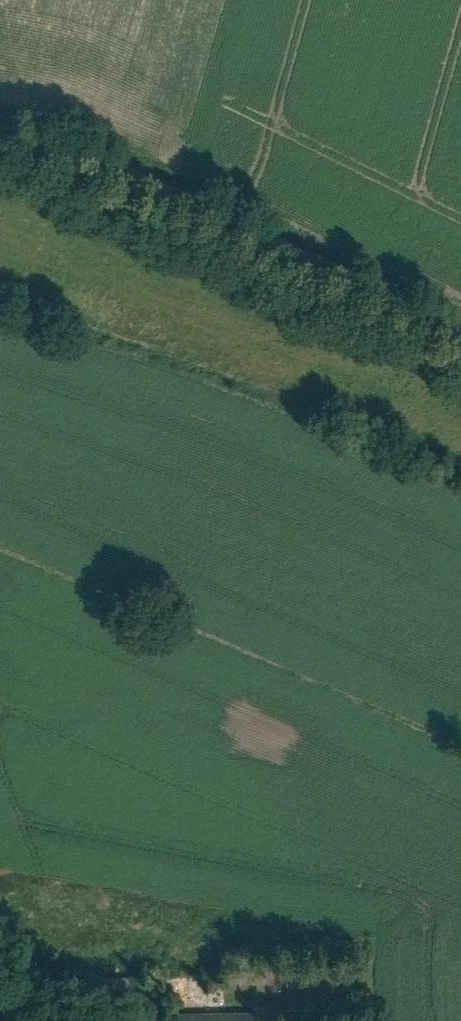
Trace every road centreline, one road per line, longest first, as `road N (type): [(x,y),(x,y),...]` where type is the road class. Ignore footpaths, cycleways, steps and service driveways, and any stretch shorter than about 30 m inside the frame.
road 1 (track): [(460,334),(75,152),(0,127)]

